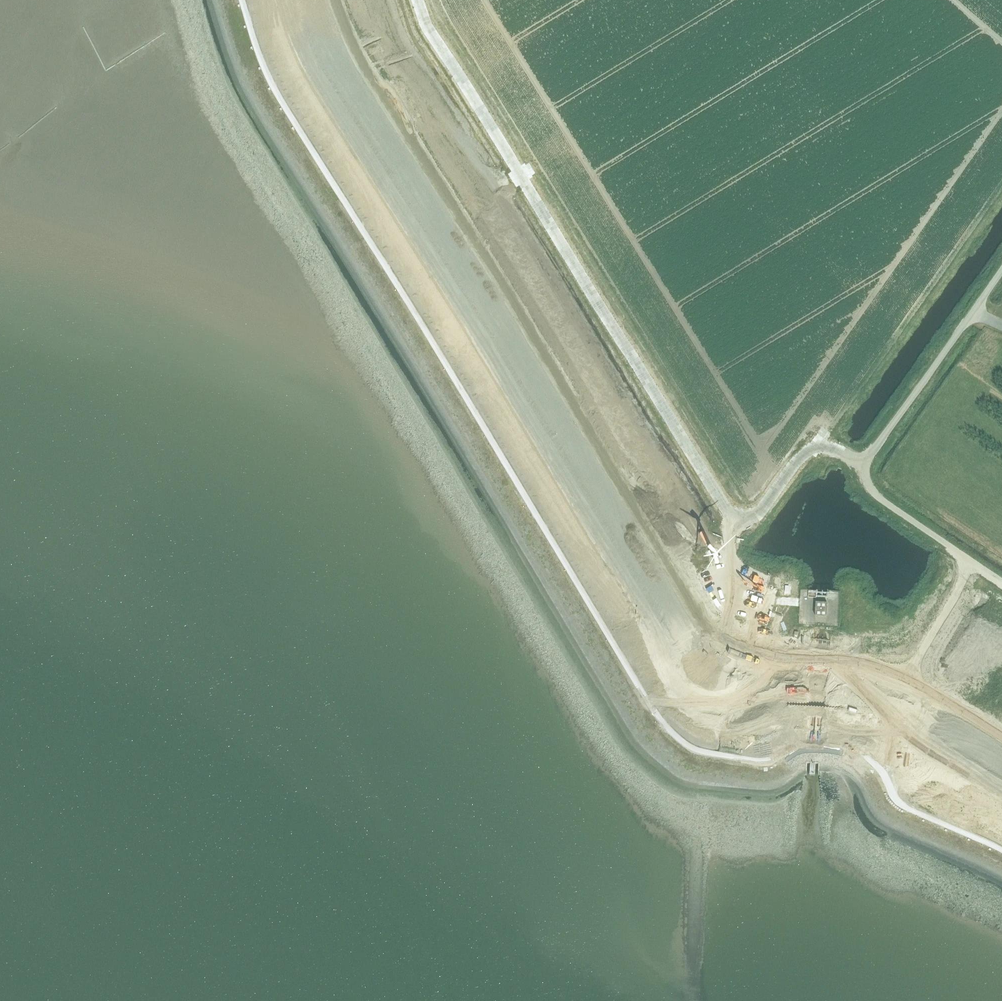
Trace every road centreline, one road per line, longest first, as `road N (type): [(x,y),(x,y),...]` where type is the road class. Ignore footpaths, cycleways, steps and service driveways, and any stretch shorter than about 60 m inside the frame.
road 1 (unclassified): [(905,681),(863,668),(745,657),(703,624),(357,52),(334,0)]
road 2 (unclassified): [(963,556),(878,497),(867,465),(1001,274)]
road 3 (unclassified): [(905,681),(960,588),(963,556)]

